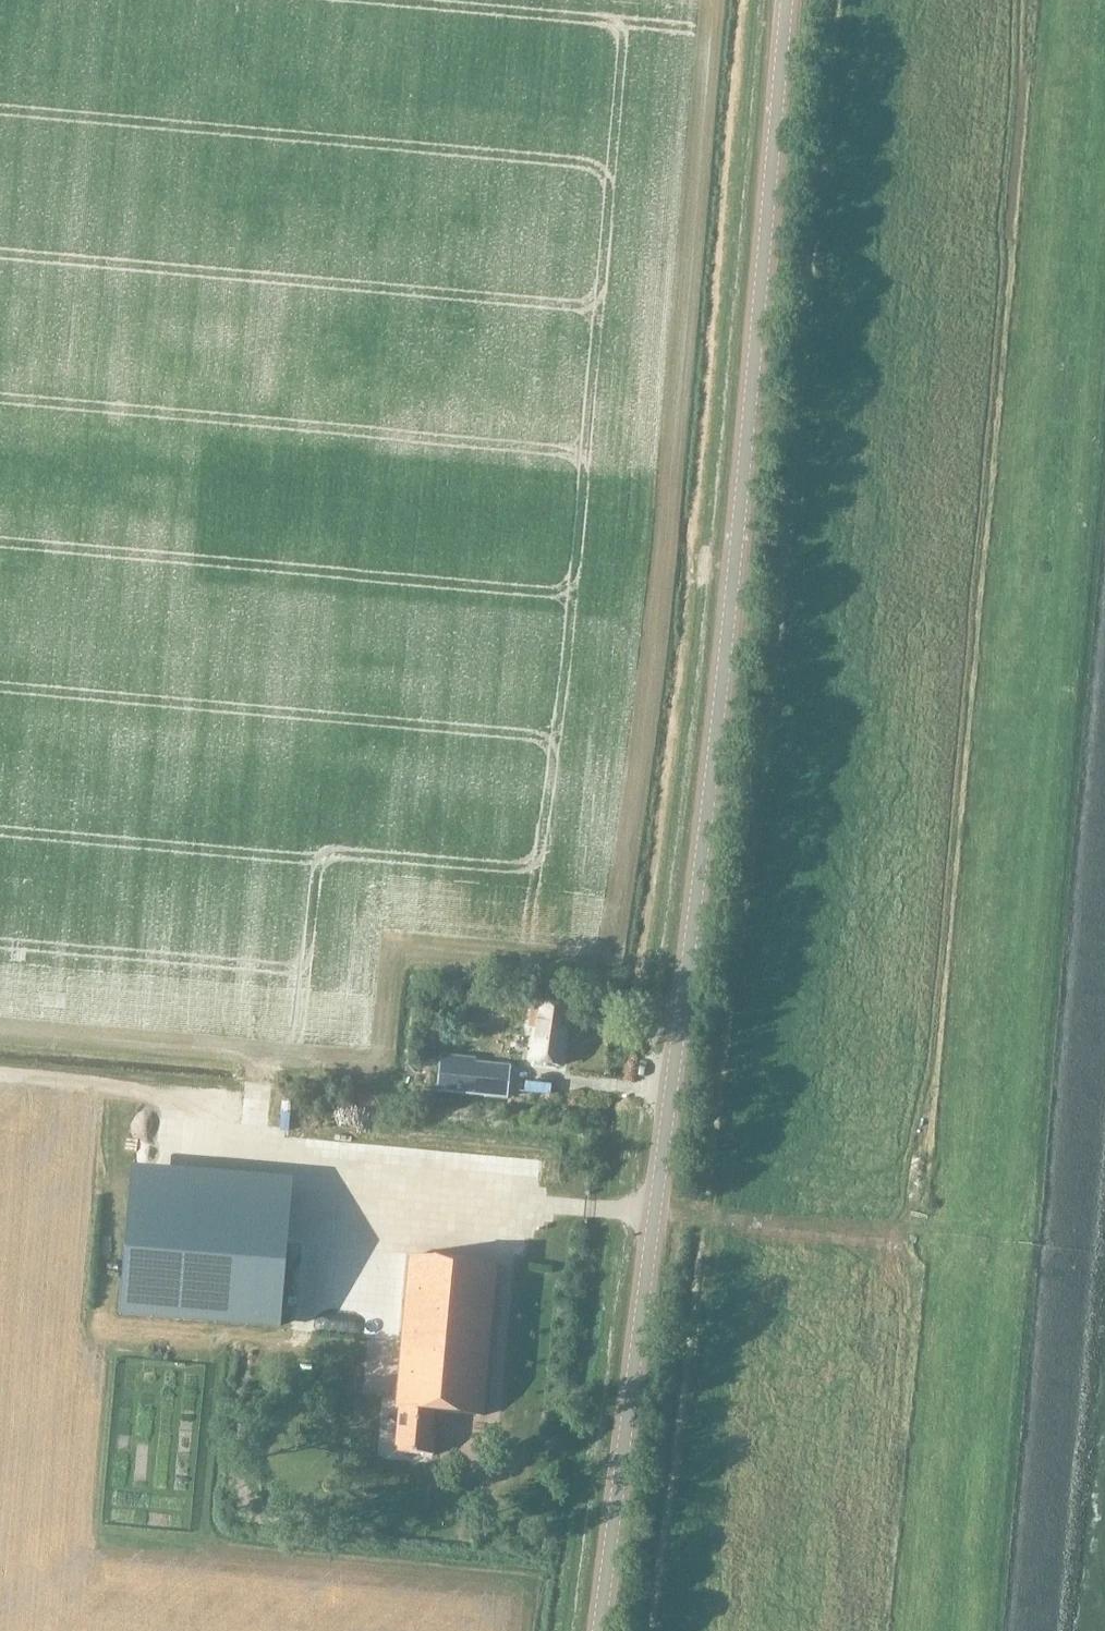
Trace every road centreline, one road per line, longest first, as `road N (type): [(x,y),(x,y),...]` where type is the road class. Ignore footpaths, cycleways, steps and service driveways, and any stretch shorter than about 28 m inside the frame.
road 1 (tertiary): [(596,1630),(737,548),(785,0)]
road 2 (track): [(915,1239),(650,1215)]

